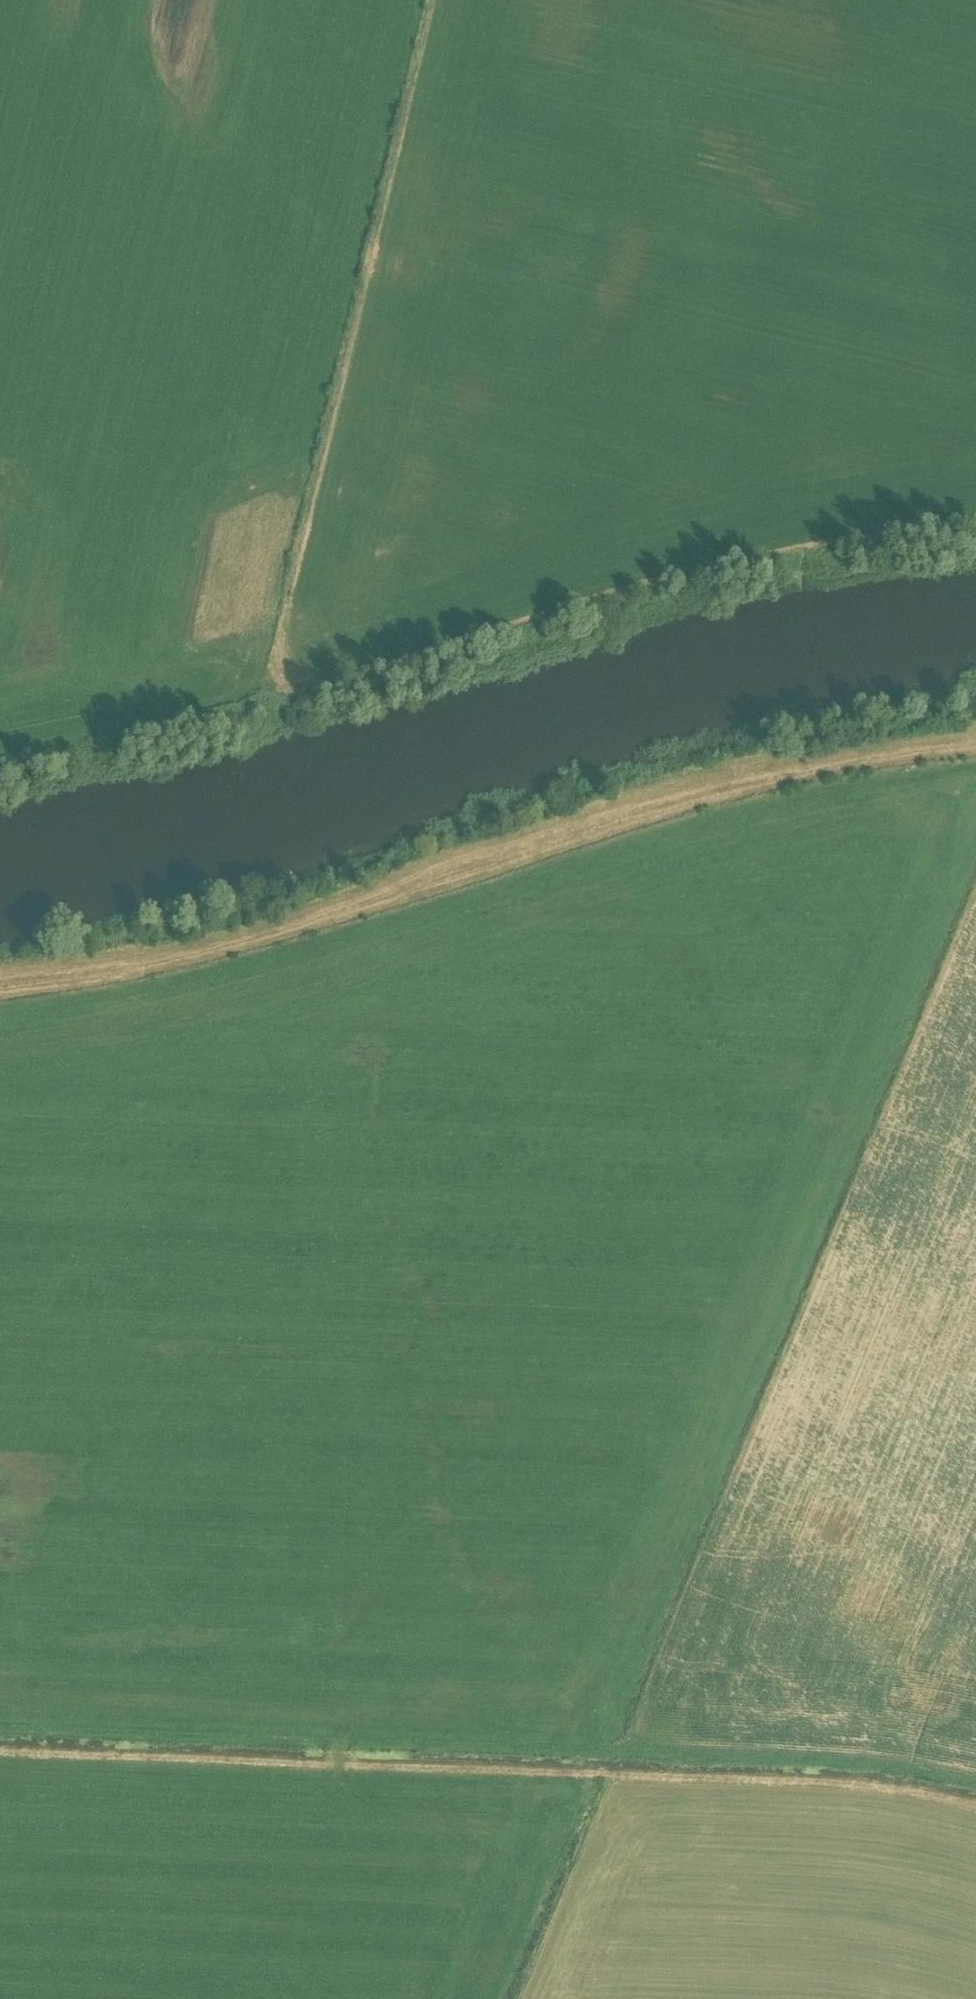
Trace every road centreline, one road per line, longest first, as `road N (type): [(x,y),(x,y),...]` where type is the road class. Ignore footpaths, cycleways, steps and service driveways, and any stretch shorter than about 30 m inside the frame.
road 1 (track): [(975,745),(818,769),(605,825),(167,962),(0,990)]

